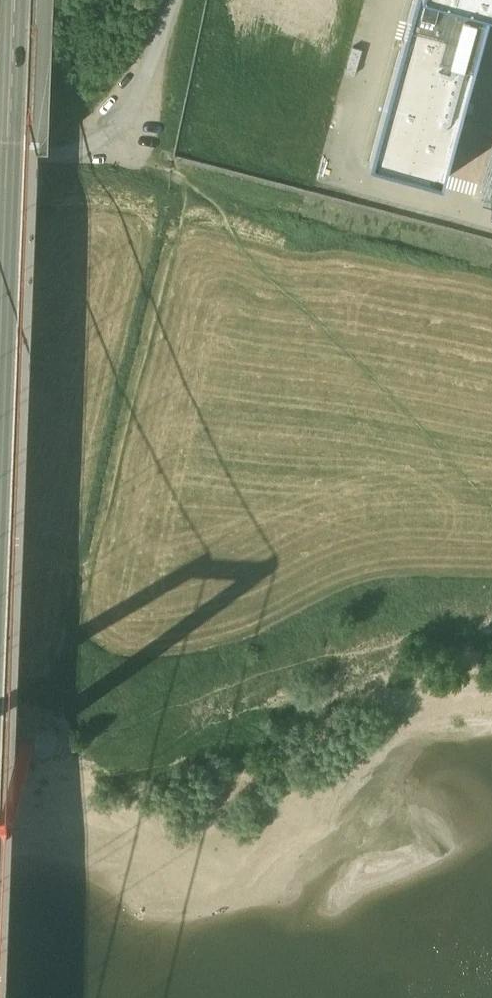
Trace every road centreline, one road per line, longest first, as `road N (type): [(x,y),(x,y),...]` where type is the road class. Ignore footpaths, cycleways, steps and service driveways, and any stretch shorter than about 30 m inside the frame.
road 1 (unclassified): [(175,0),(134,131),(88,152),(0,149)]

